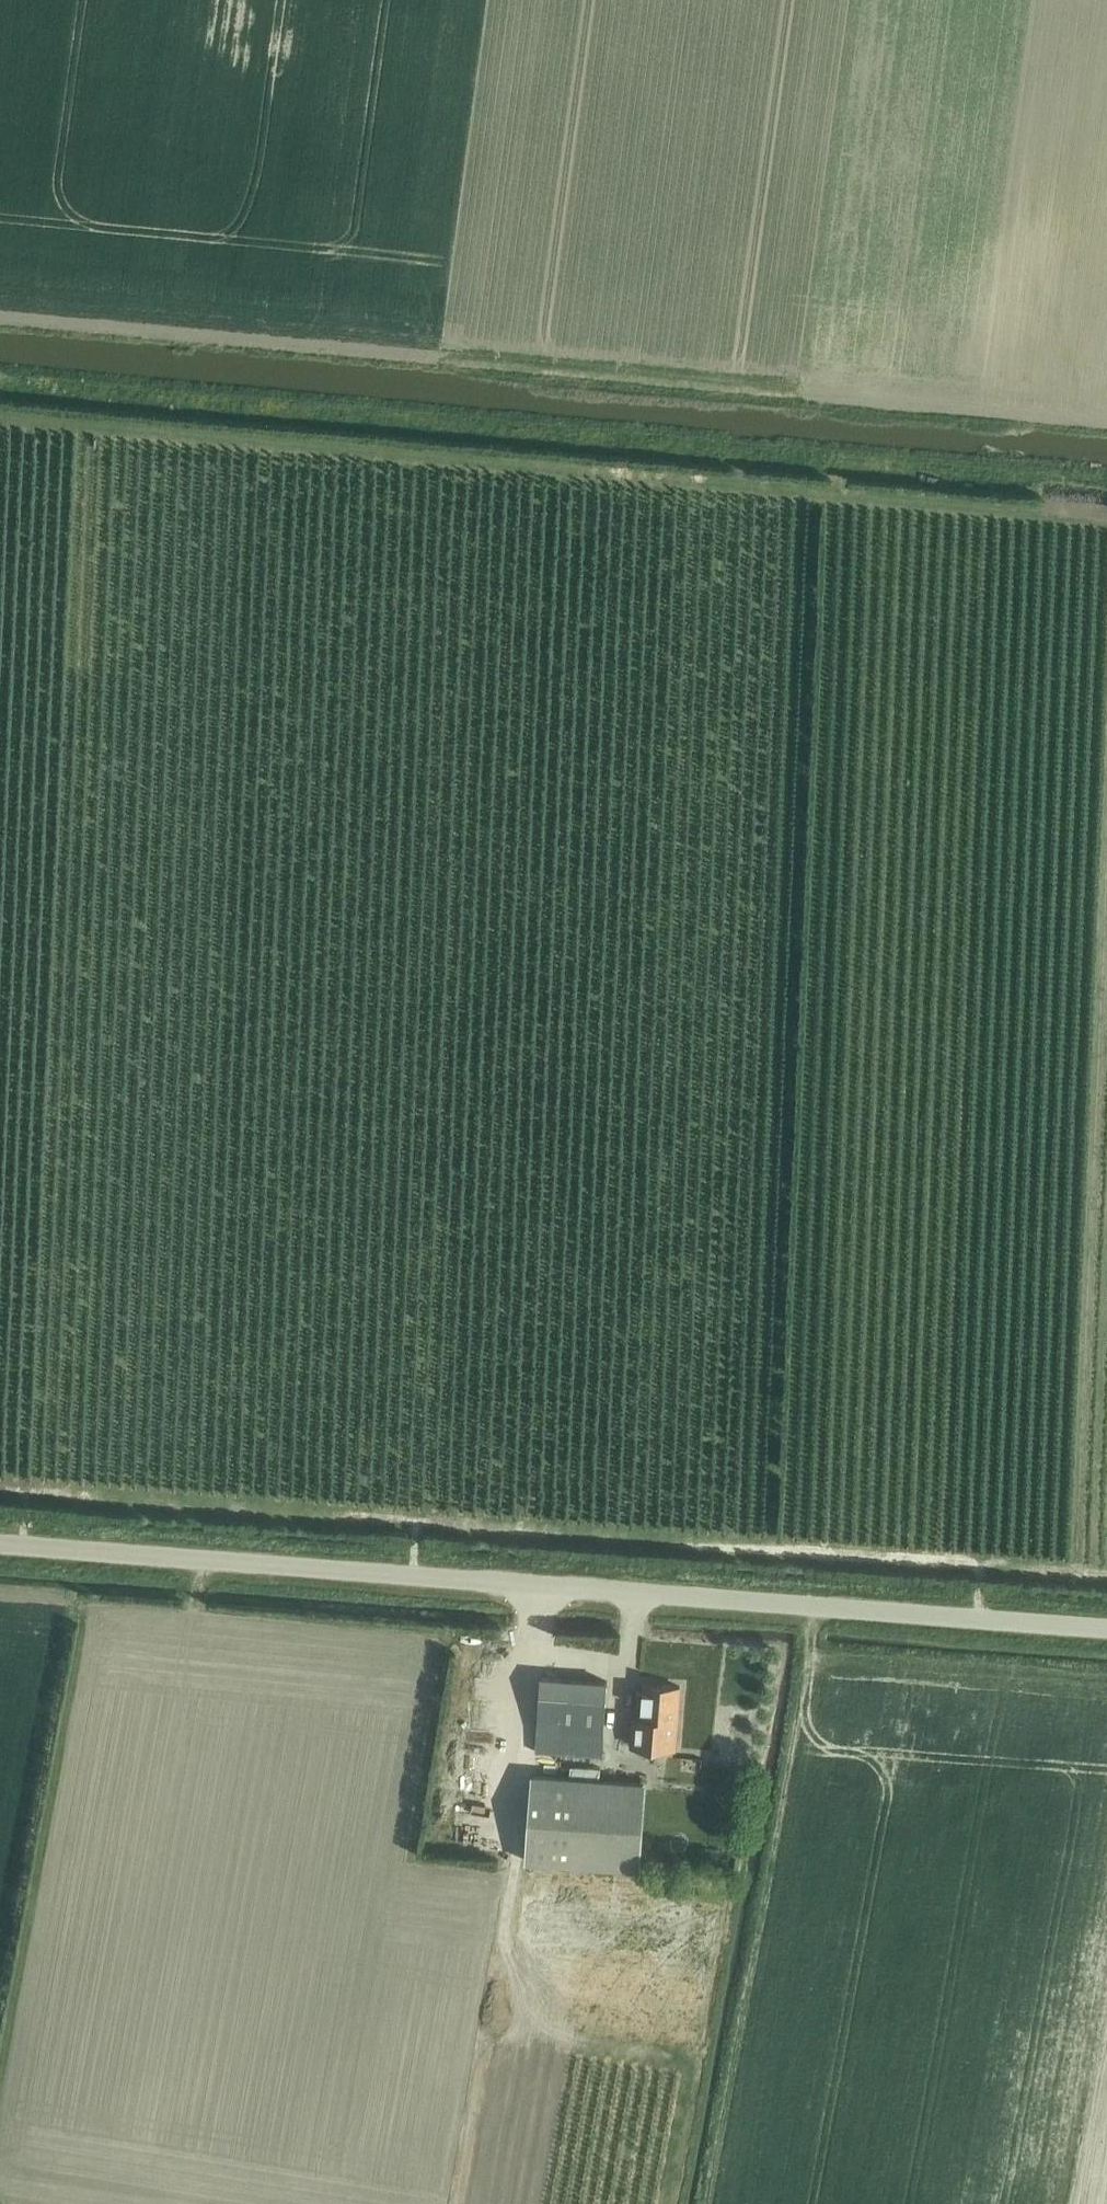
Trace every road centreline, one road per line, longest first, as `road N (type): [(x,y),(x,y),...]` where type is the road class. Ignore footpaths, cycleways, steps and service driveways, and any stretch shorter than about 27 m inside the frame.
road 1 (unclassified): [(1106,1625),(0,1558)]

